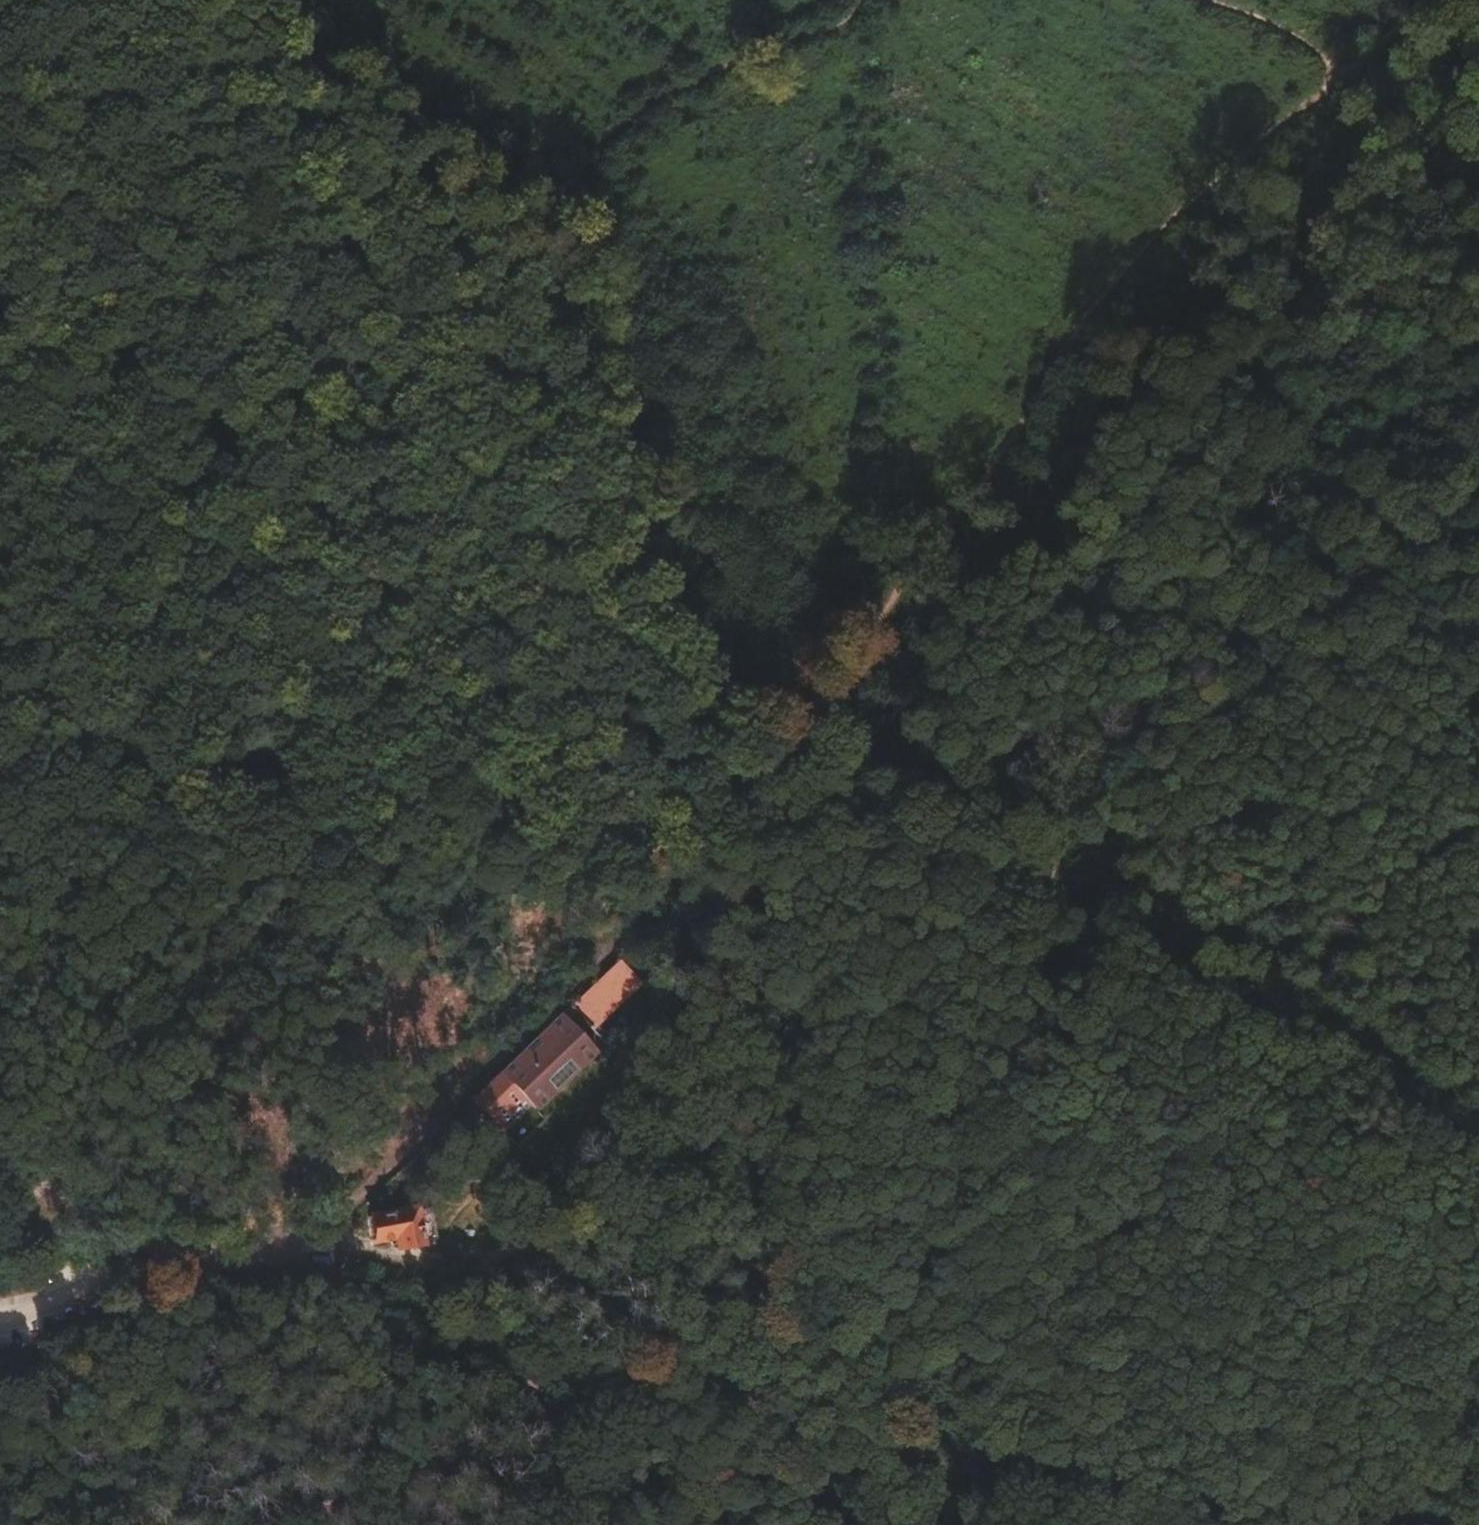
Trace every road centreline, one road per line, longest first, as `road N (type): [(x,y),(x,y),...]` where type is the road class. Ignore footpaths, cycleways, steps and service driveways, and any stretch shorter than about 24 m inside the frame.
road 1 (track): [(0,1178),(322,1243)]
road 2 (residential): [(171,1248),(150,1271),(0,1322)]
road 3 (residential): [(0,1224),(171,1248)]
road 4 (residential): [(171,1248),(322,1243)]

